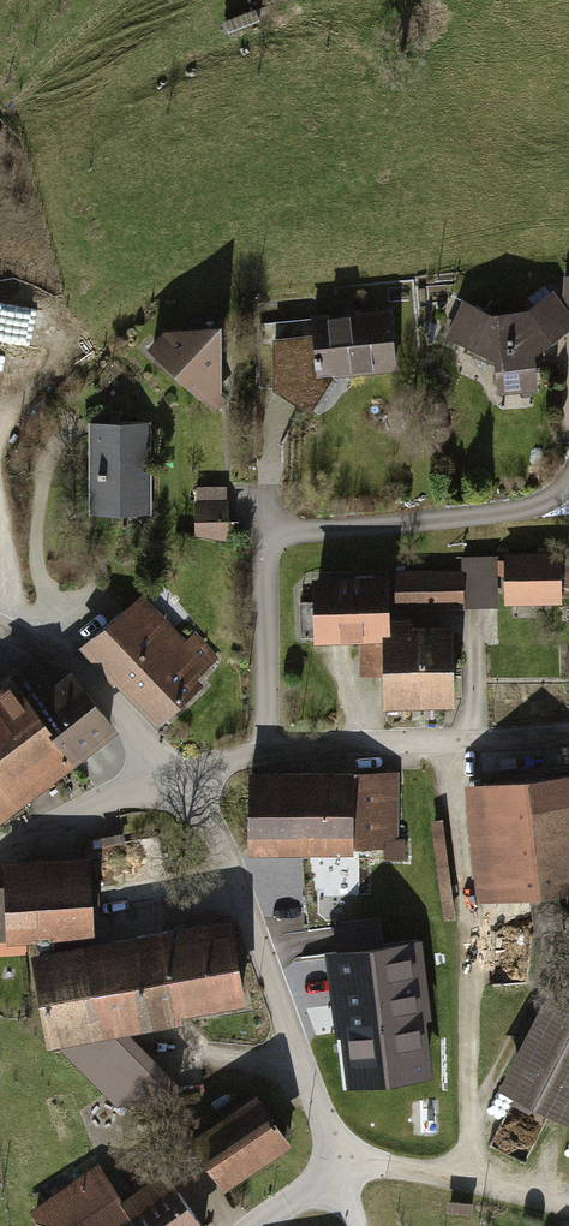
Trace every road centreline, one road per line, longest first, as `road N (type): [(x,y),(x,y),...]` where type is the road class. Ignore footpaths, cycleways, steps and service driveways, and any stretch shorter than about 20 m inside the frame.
road 1 (track): [(453,741),(475,979),(466,1181)]
road 2 (residential): [(178,775),(230,865),(340,1170)]
road 3 (residential): [(178,775),(295,747),(568,734)]
road 4 (residential): [(0,626),(74,666),(178,775)]
road 5 (residential): [(340,1170),(390,1168),(568,1207)]
road 6 (residential): [(0,853),(178,775)]

